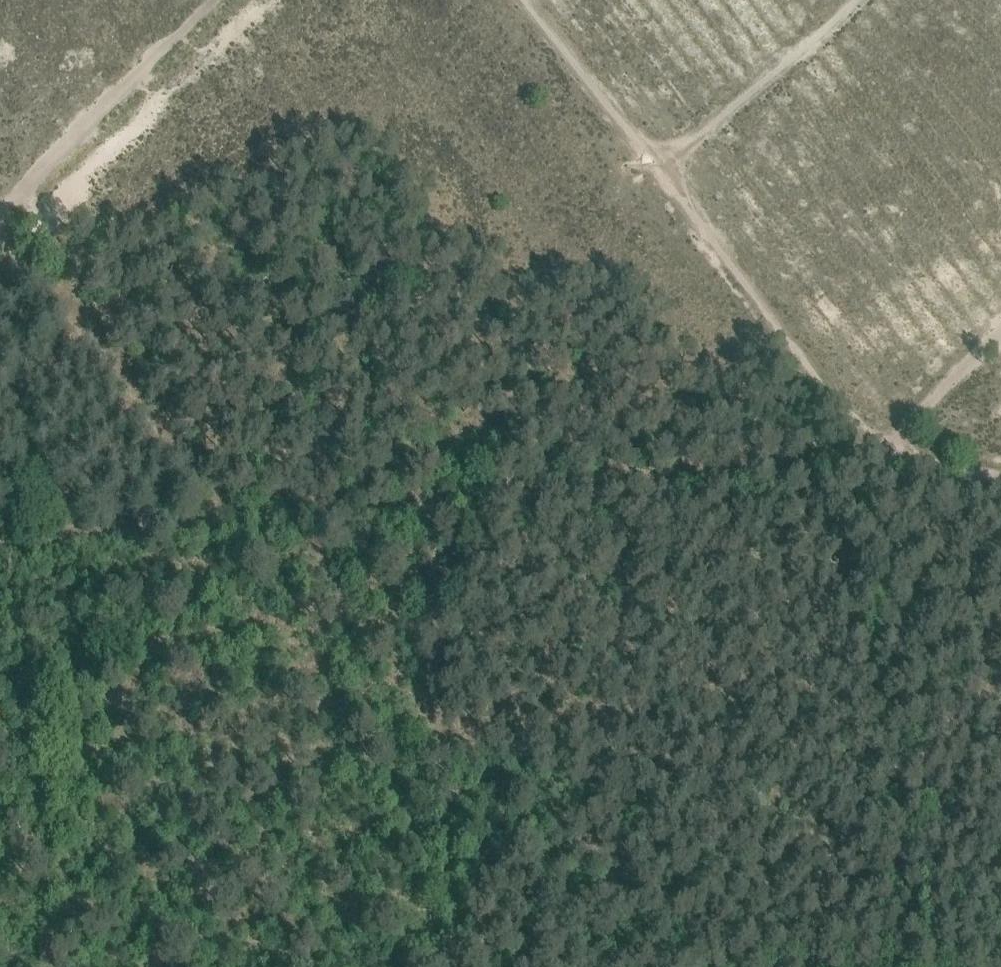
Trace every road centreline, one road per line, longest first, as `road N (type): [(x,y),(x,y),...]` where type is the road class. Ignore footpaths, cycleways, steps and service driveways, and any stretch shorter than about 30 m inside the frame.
road 1 (track): [(874,450),(528,0)]
road 2 (track): [(430,499),(458,966)]
road 3 (track): [(844,0),(660,168)]
road 4 (track): [(1000,321),(874,450)]
road 5 (track): [(1000,475),(874,450)]

